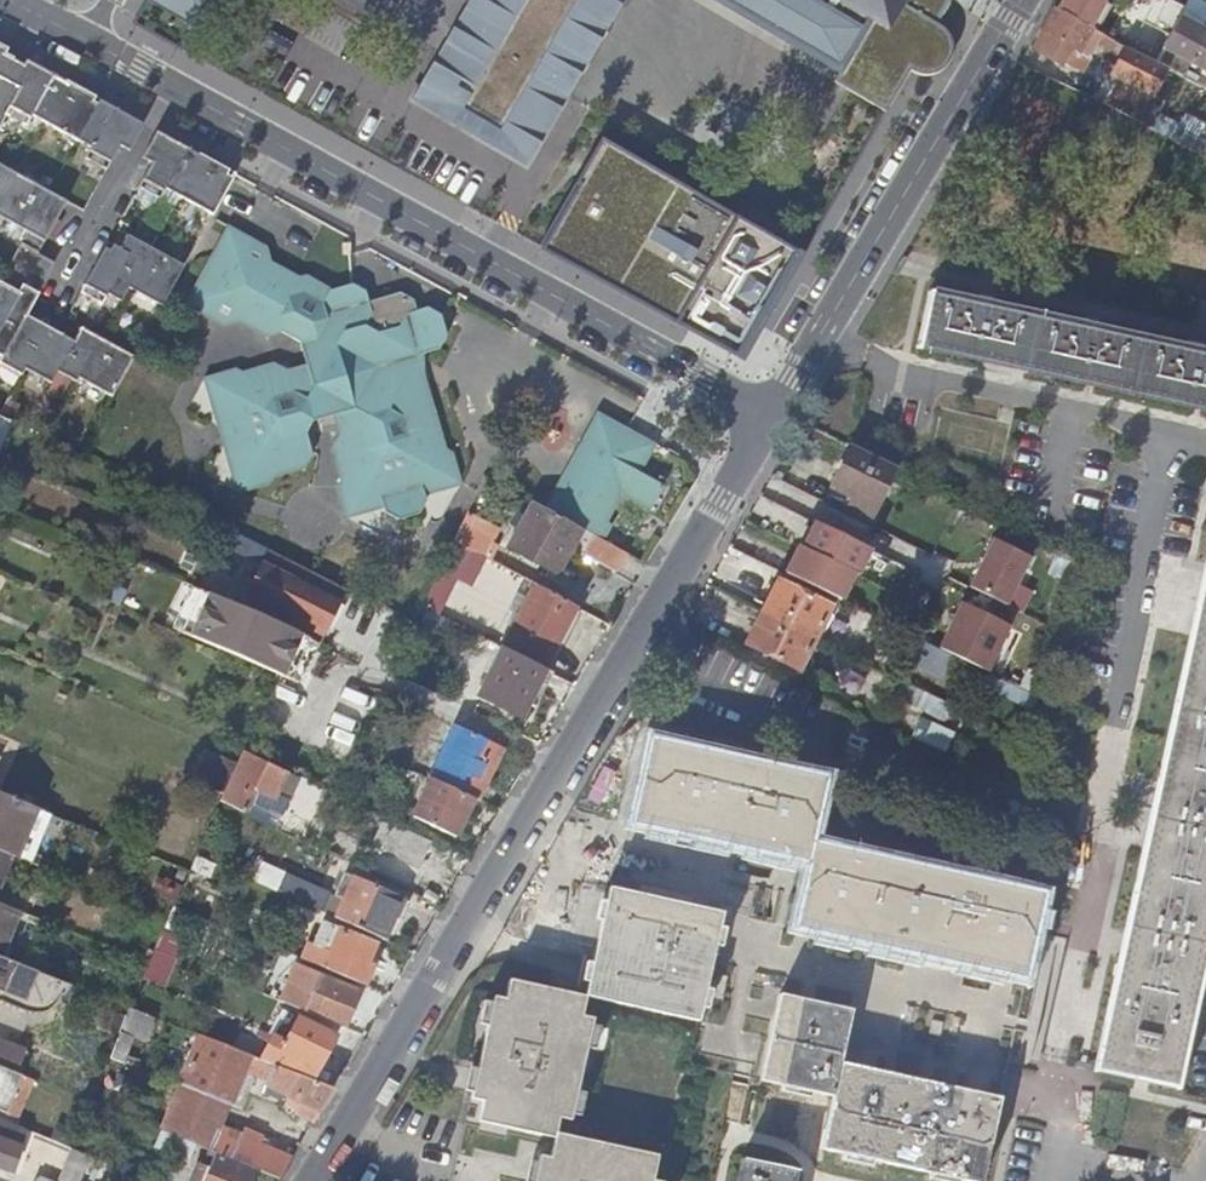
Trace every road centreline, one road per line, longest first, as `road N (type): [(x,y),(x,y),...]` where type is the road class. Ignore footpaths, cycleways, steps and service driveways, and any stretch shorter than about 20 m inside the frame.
road 1 (residential): [(315,1180),(768,424)]
road 2 (residential): [(1175,438),(1053,1061),(1052,1091),(1082,1159)]
road 3 (residential): [(168,89),(768,424)]
road 4 (residential): [(821,336),(1021,0)]
road 5 (residential): [(1068,413),(888,370),(821,336)]
road 6 (residential): [(168,89),(63,298)]

